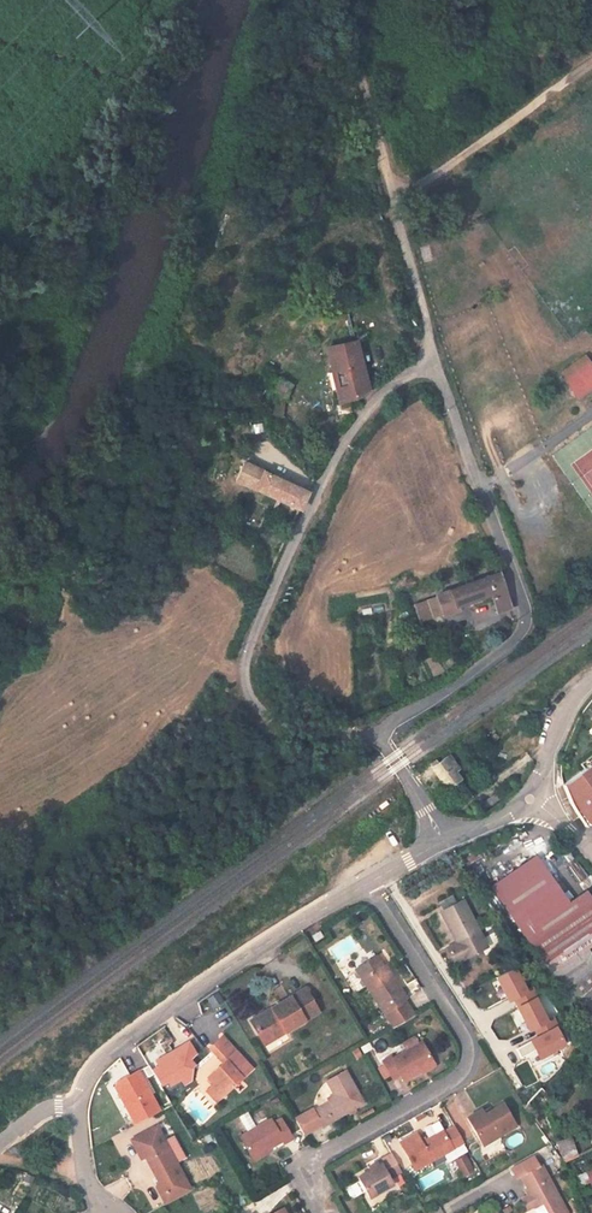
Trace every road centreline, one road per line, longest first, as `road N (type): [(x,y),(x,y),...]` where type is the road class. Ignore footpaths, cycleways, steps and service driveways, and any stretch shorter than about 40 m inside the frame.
road 1 (unclassified): [(434,357),(365,409),(325,474),(245,668),(248,695),(277,721),(377,737)]
road 2 (unclassified): [(377,737),(472,673),(526,621),(434,357)]
road 3 (residential): [(369,885),(466,1039),(468,1056),(445,1085),(320,1155),(309,1186),(323,1212)]
road 4 (unclassified): [(369,885),(165,1012),(98,1065),(78,1098)]
road 5 (unclassified): [(350,37),(434,357)]
road 6 (track): [(393,204),(591,64)]
road 7 (unclassified): [(591,684),(568,708),(533,798)]
road 8 (unclassified): [(377,737),(442,839)]

